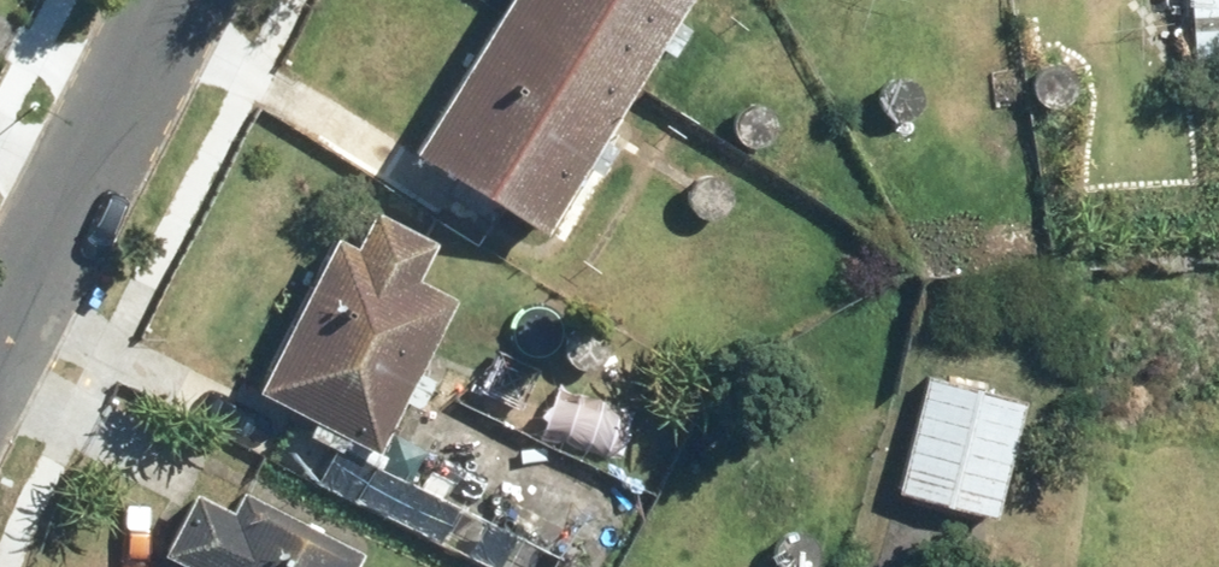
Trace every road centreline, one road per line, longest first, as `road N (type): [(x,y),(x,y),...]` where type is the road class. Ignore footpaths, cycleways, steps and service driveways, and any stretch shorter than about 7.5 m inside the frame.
road 1 (residential): [(0,358),(168,0)]

